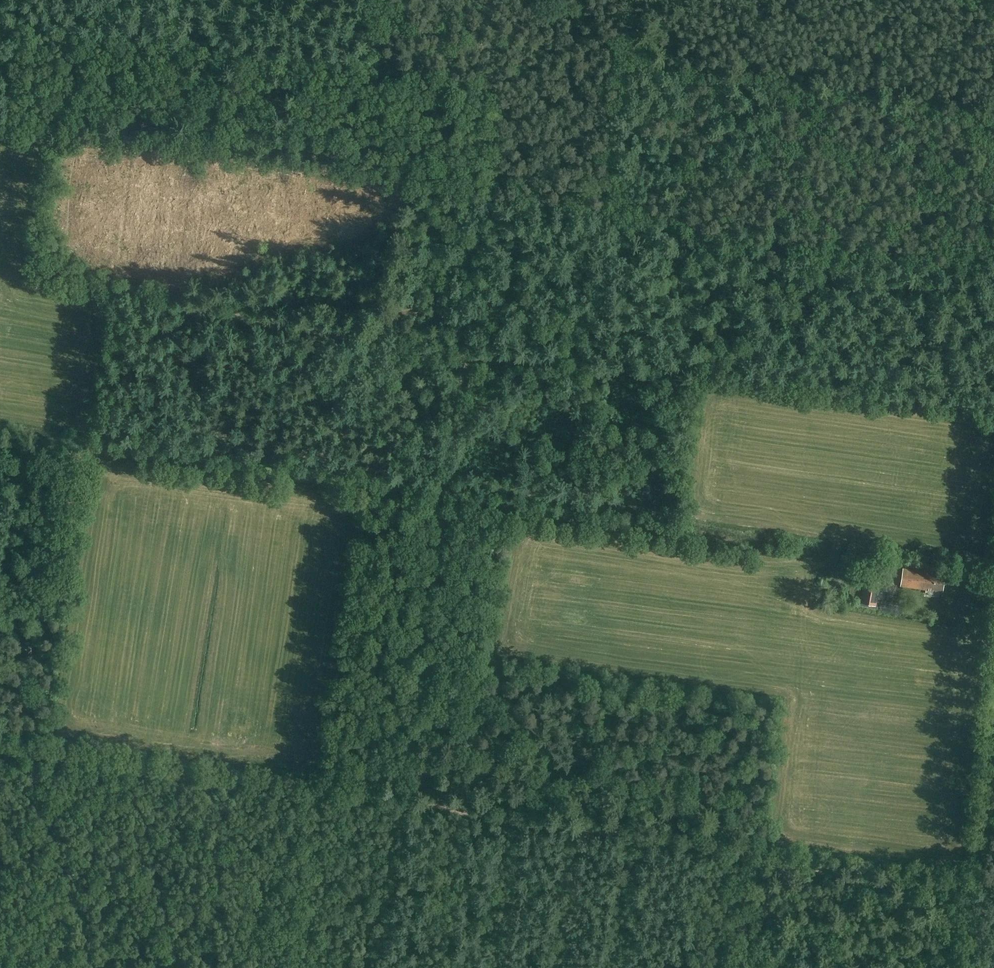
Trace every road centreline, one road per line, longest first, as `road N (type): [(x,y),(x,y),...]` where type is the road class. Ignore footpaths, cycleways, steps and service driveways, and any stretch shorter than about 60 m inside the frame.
road 1 (track): [(974,881),(888,883),(455,808)]
road 2 (track): [(463,359),(631,377),(734,358),(976,386)]
road 3 (track): [(429,805),(455,808),(437,786),(425,661),(449,477)]
road 4 (track): [(449,477),(463,331),(431,311)]

